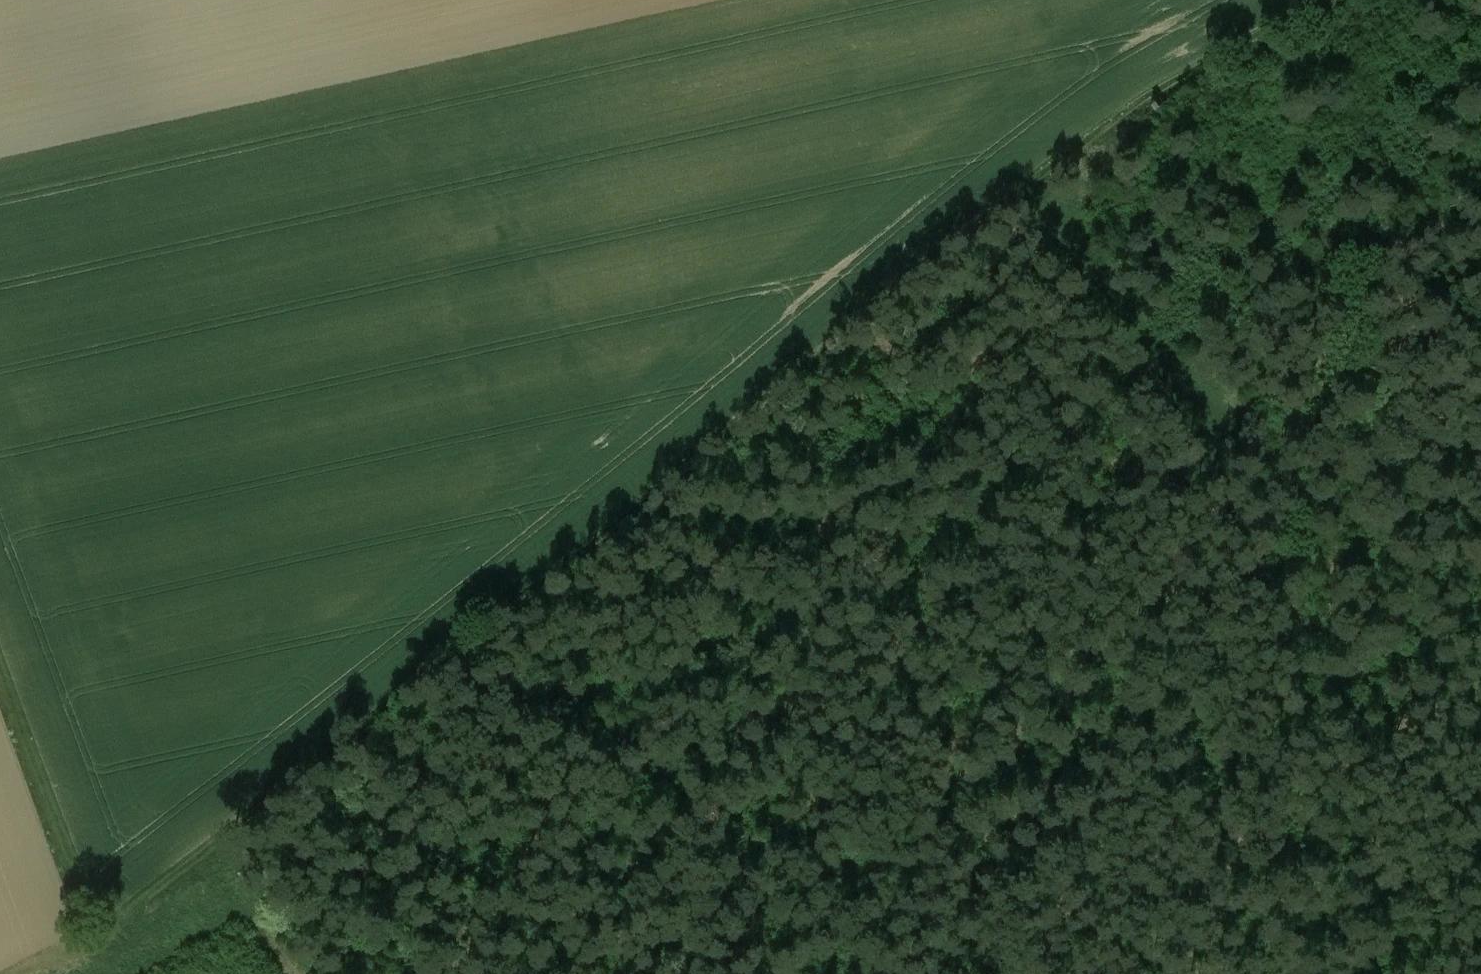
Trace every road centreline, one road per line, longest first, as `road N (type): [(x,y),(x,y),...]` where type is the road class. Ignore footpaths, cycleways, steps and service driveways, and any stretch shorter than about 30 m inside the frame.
road 1 (track): [(55,973),(550,595),(886,309),(1133,117),(1320,0)]
road 2 (track): [(0,693),(85,904),(94,951)]

